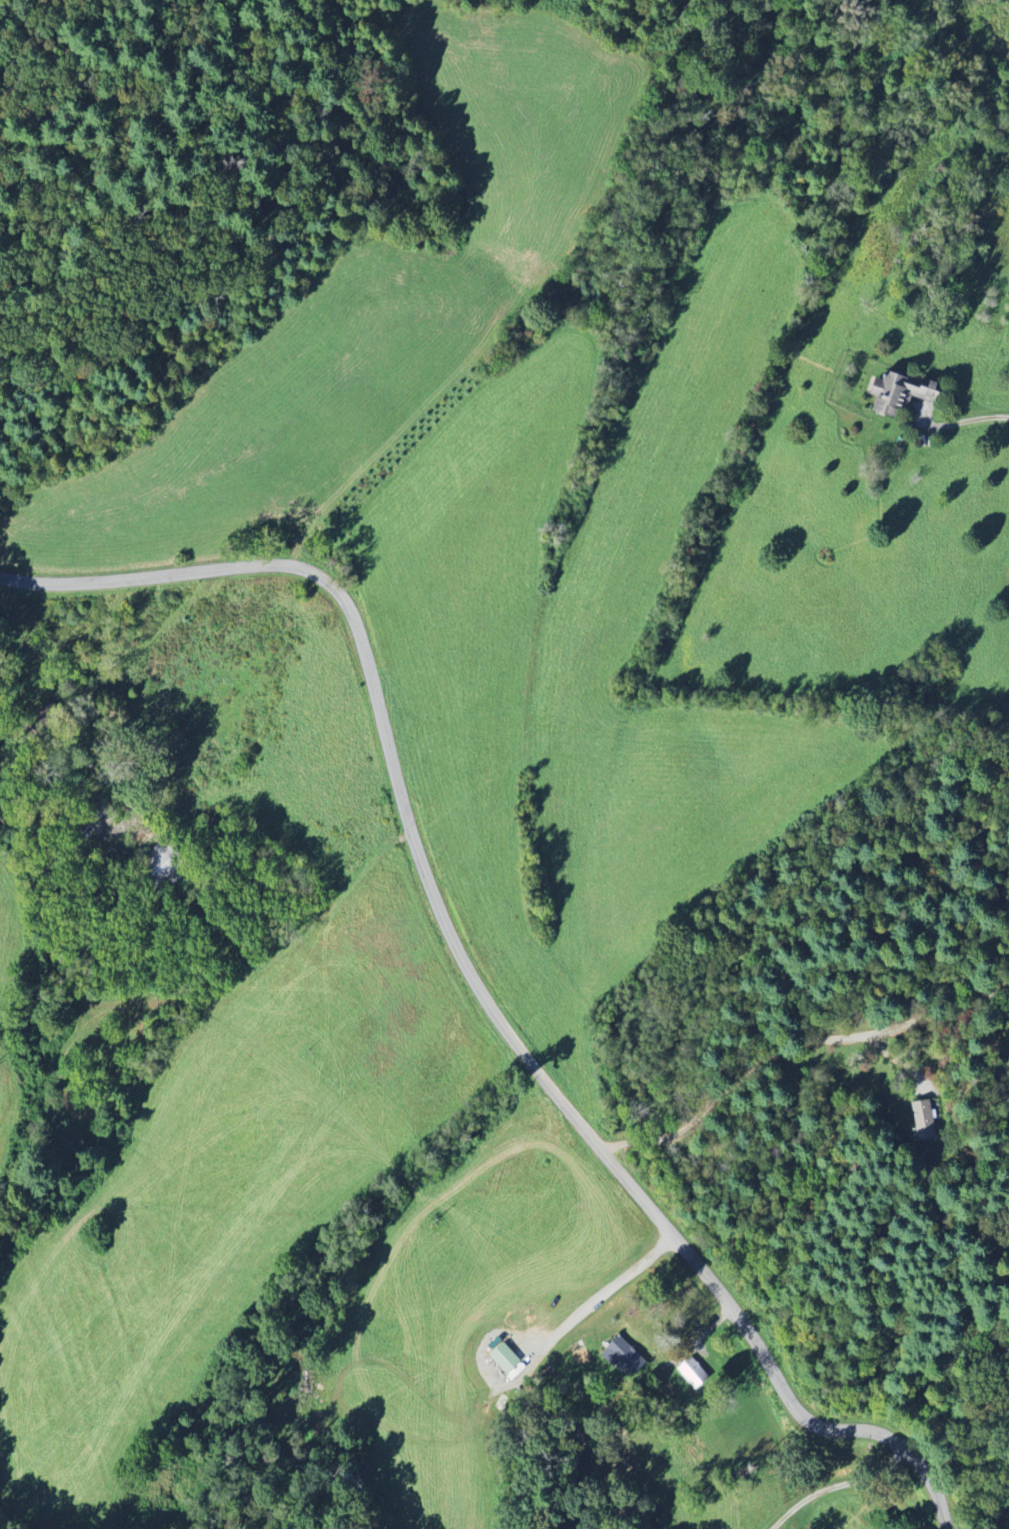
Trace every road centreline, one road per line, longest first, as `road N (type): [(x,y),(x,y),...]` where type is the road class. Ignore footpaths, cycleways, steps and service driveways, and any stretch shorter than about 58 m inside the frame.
road 1 (residential): [(947,1528),(943,1495),(907,1455),(817,1427),(798,1412),(730,1293),(551,1085),(460,954),(399,808),(356,610),(323,566),(281,558),(123,588),(0,589)]

